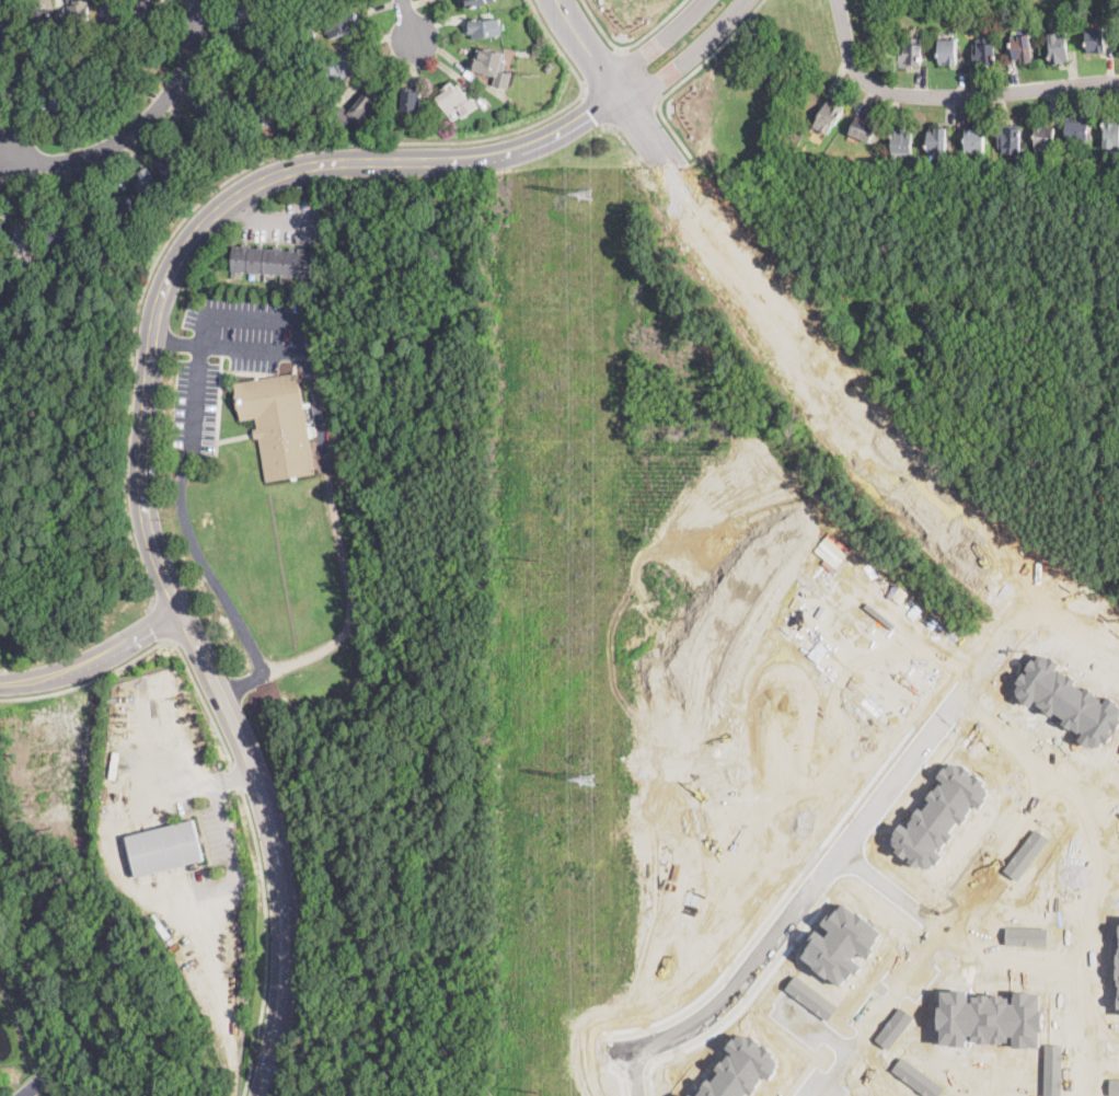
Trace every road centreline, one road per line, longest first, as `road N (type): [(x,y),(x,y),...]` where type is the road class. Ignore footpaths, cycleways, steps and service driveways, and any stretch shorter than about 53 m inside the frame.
road 1 (tertiary): [(621,93),(570,126),(484,154),(337,162),(262,184),(191,244),(162,300),(145,476),(150,532),(259,778),(284,877),(285,987),(264,1095)]
road 2 (residential): [(592,1053),(634,1052),(682,1034),(722,1005),(1045,592)]
road 3 (residential): [(1076,1095),(1078,834),(1060,791),(1002,731)]
road 4 (residential): [(820,1095),(1060,791)]
road 5 (residential): [(839,0),(854,64),(872,88),(886,92),(965,96),(1118,81)]
road 6 (residential): [(196,0),(180,78),(131,134),(65,161),(11,152)]
road 7 (residential): [(843,855),(964,951),(1076,956)]
road 8 (residential): [(183,609),(76,667),(0,682)]
road 9 (tertiary): [(558,0),(670,159)]
road 10 (residential): [(786,1001),(911,1095)]
road 11 (residential): [(621,93),(662,74),(742,0)]
road 12 (residential): [(703,0),(641,61),(621,93)]

